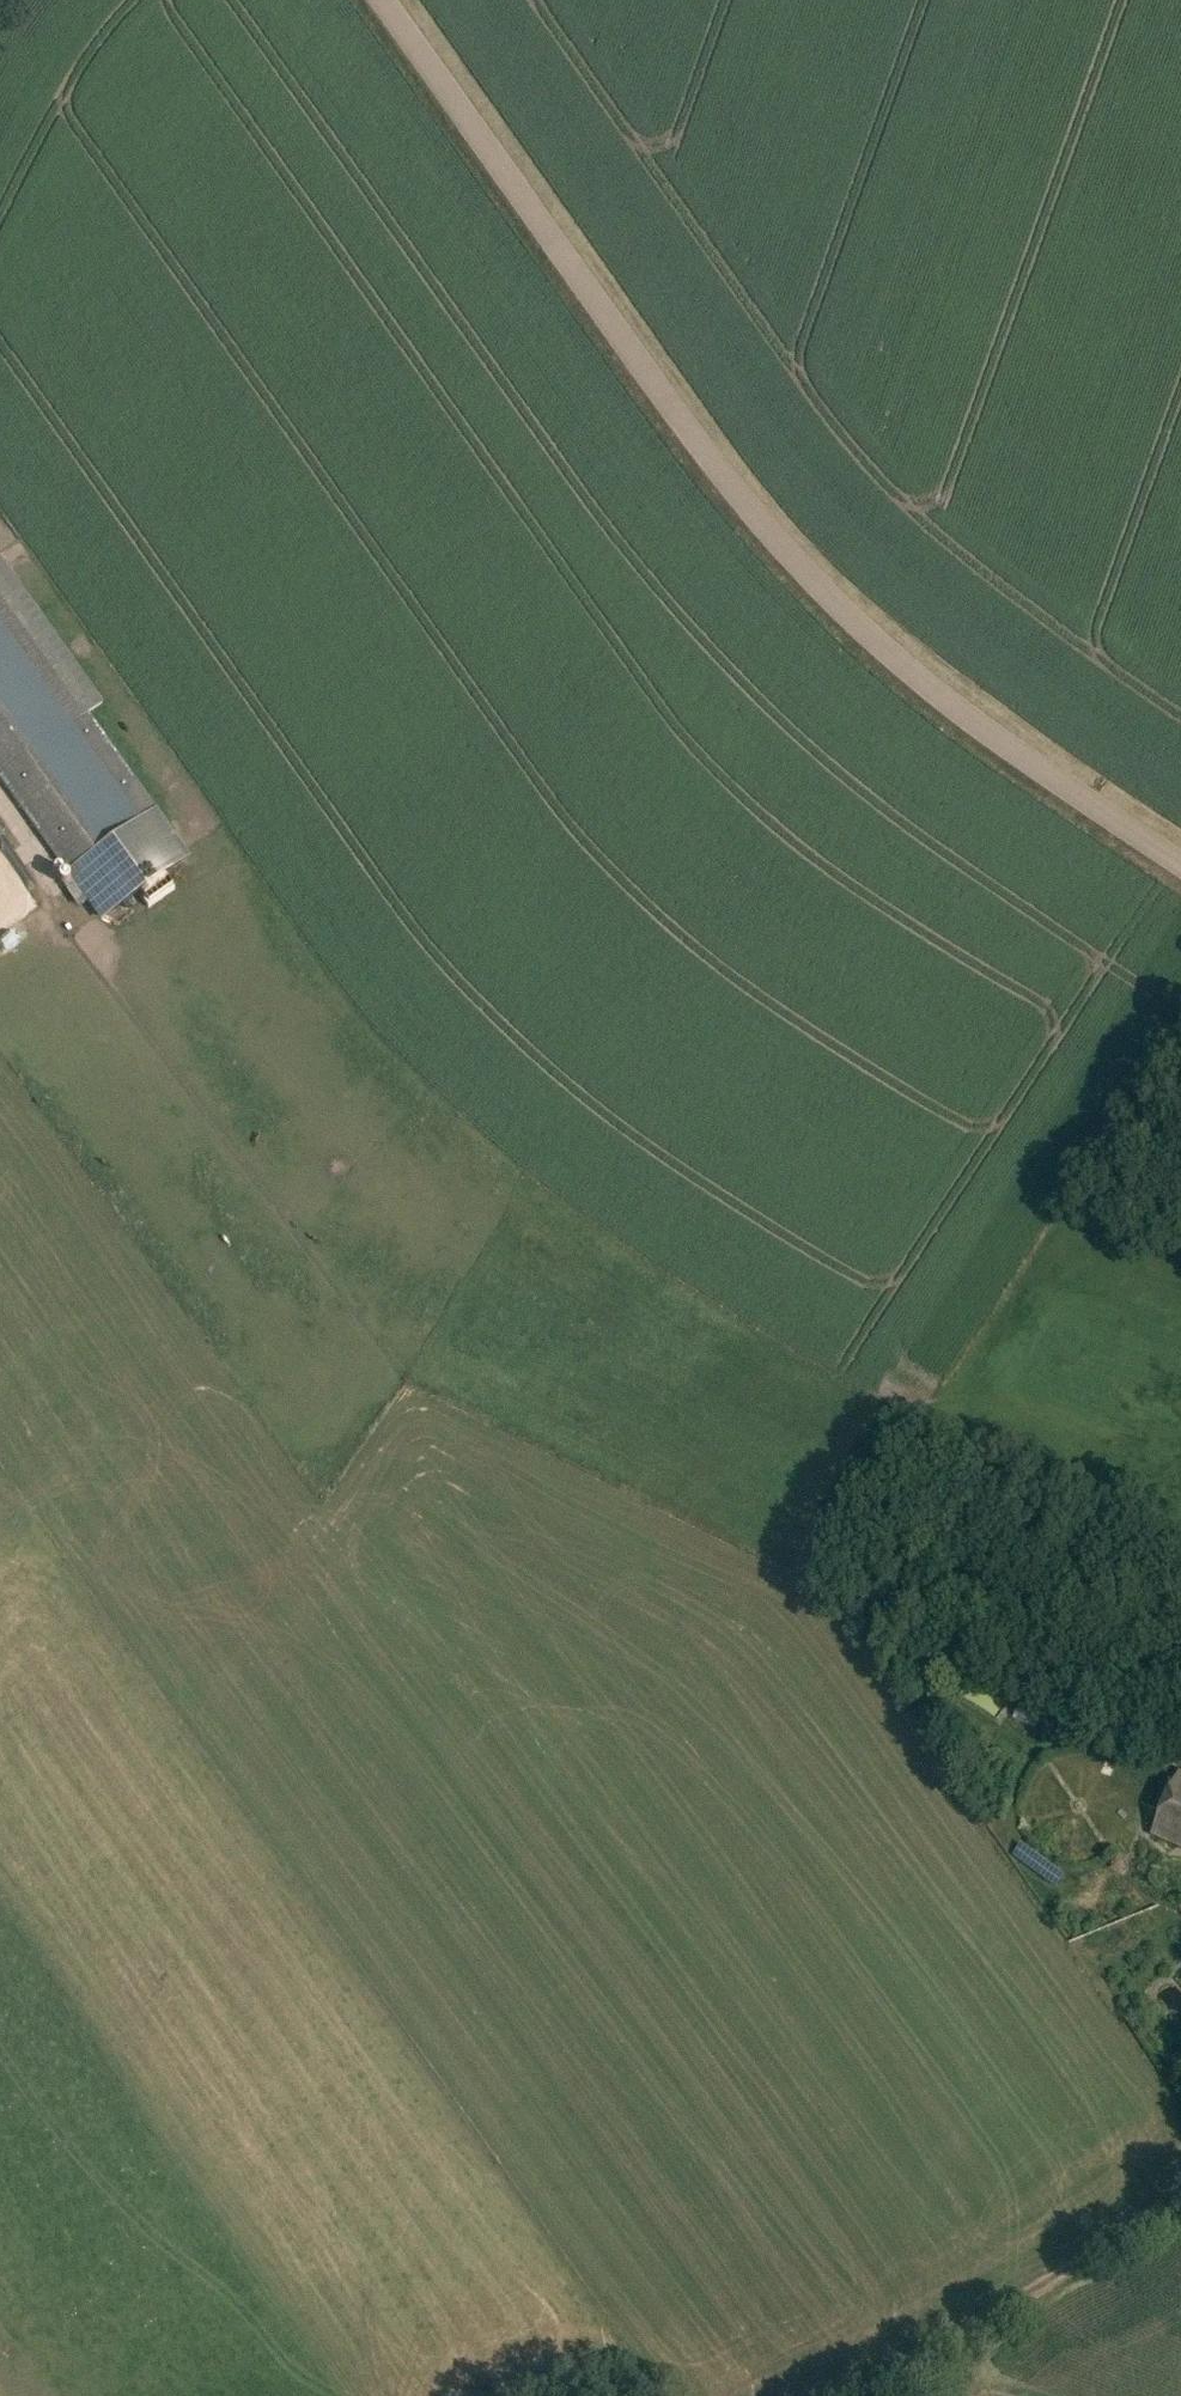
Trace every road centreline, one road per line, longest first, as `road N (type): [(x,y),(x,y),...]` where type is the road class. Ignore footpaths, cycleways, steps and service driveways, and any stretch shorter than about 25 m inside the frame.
road 1 (tertiary): [(1180,856),(914,673),(790,553),(717,470),(383,0)]
road 2 (track): [(836,2395),(1041,2278),(1153,2204),(1180,2176)]

